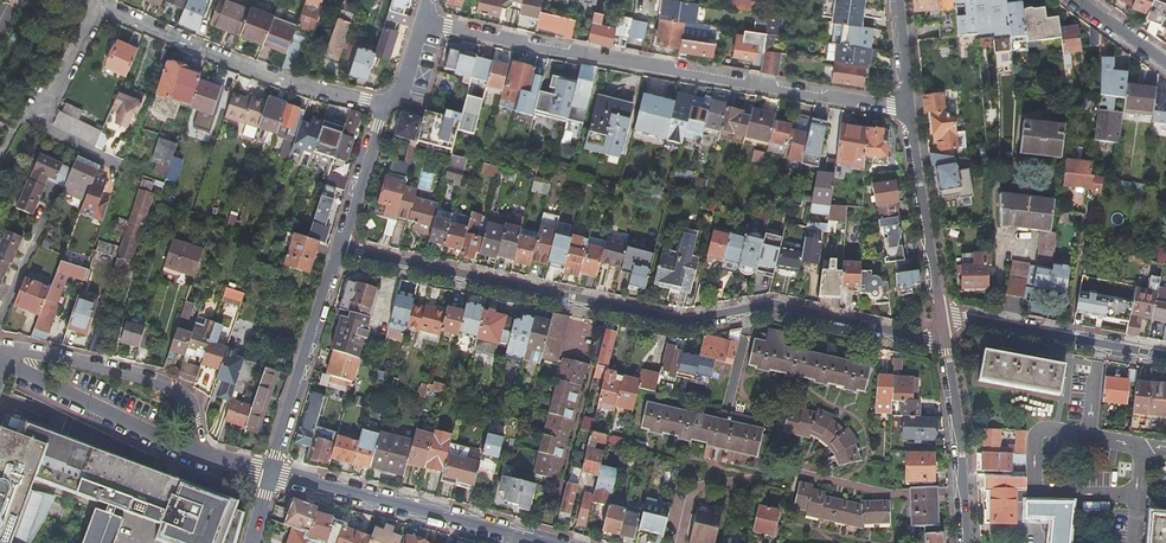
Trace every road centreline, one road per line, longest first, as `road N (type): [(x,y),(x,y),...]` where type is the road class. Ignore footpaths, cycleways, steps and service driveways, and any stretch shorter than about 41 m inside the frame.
road 1 (residential): [(943,345),(775,308),(682,325),(339,252)]
road 2 (residential): [(425,21),(909,110)]
road 3 (residential): [(383,103),(306,89),(99,11),(44,112),(18,122),(0,157)]
road 4 (residential): [(270,473),(517,535)]
road 5 (residential): [(196,455),(188,404),(171,388),(44,354),(3,362)]
road 6 (residential): [(339,252),(270,473)]
road 7 (residential): [(1165,356),(938,313)]
road 8 (residential): [(3,362),(196,455)]
road 9 (residential): [(938,313),(909,110)]
road 10 (residential): [(966,542),(943,345)]
road 11 (residential): [(383,103),(339,252)]

